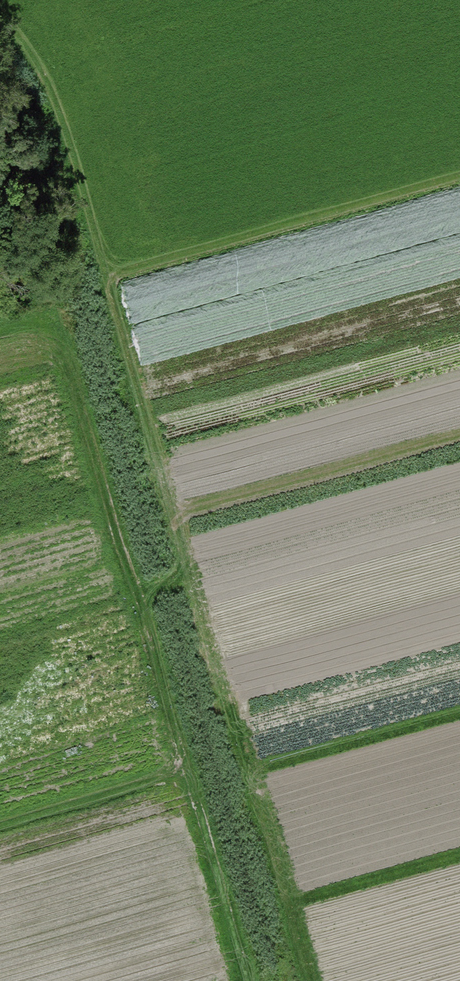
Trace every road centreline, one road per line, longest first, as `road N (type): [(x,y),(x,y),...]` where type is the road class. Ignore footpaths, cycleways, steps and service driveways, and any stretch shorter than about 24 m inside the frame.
road 1 (track): [(304,980),(59,116),(0,16)]
road 2 (track): [(61,320),(248,980)]

